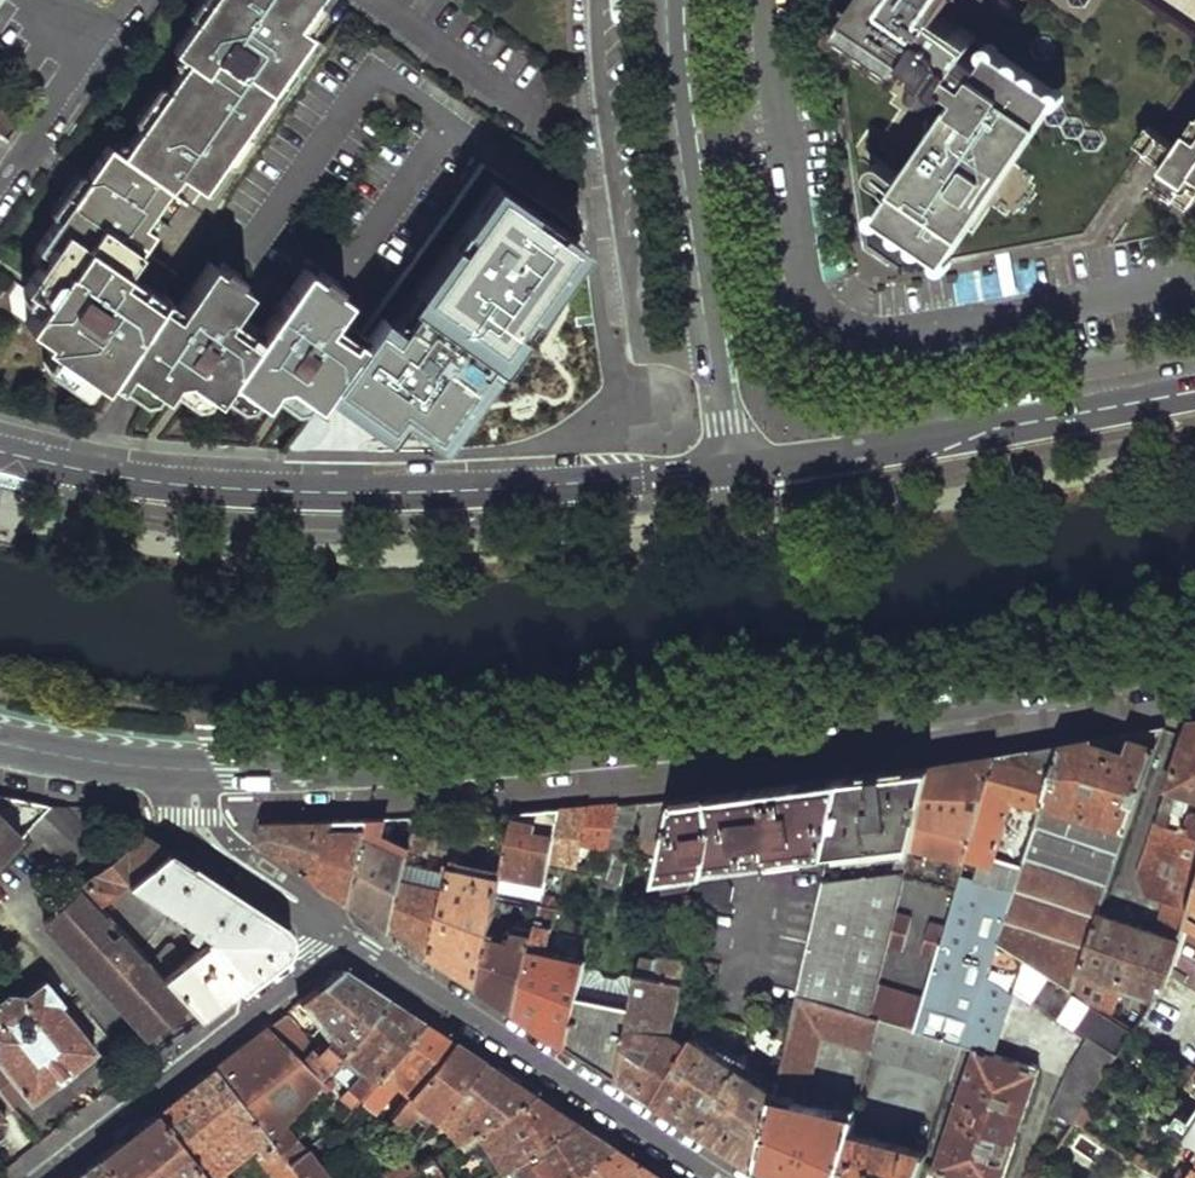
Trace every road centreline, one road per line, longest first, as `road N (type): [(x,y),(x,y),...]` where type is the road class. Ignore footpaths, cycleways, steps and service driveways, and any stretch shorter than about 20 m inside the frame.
road 1 (primary): [(1194,656),(644,743),(398,764),(206,769)]
road 2 (primary): [(0,455),(156,487),(266,495),(549,485),(726,467)]
road 3 (primary): [(726,467),(934,439),(1194,389)]
road 4 (tertiary): [(726,467),(668,65),(666,0)]
road 5 (residential): [(339,932),(717,1177)]
road 6 (residential): [(39,1177),(246,1018),(339,932)]
road 7 (residential): [(172,767),(171,817),(183,835),(339,932)]
road 8 (residential): [(339,932),(296,888),(219,831),(206,769)]
road 9 (primary): [(172,767),(0,742)]
road 10 (residential): [(0,187),(96,49)]

